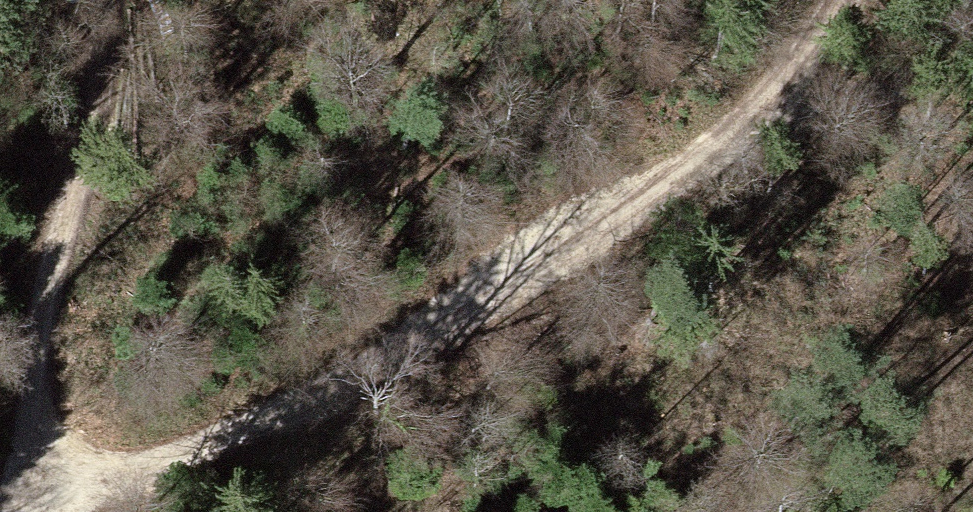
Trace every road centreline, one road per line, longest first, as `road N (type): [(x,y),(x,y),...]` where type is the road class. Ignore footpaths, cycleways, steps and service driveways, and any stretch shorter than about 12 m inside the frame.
road 1 (track): [(14,511),(36,486),(181,456),(314,406),(586,240),(720,148),(806,62),(846,0)]
road 2 (track): [(36,486),(52,278),(110,57),(106,0)]
road 3 (track): [(806,62),(972,44)]

